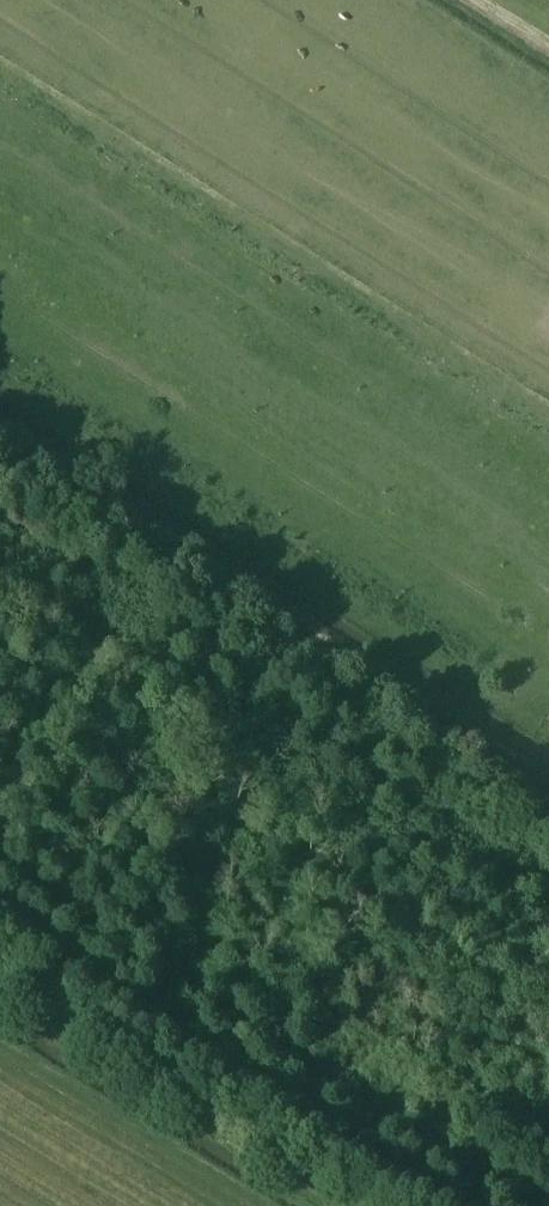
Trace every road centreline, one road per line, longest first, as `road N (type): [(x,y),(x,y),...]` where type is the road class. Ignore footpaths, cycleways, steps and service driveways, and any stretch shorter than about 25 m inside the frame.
road 1 (track): [(324,1205),(0,1002)]

